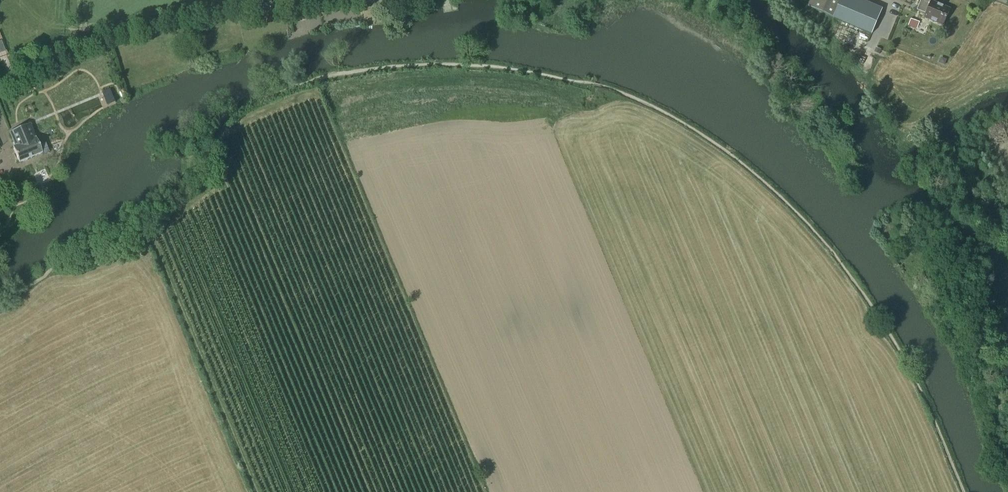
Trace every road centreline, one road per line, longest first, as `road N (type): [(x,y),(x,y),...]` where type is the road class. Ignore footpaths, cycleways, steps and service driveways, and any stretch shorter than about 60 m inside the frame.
road 1 (unclassified): [(0,87),(157,22),(361,0)]

